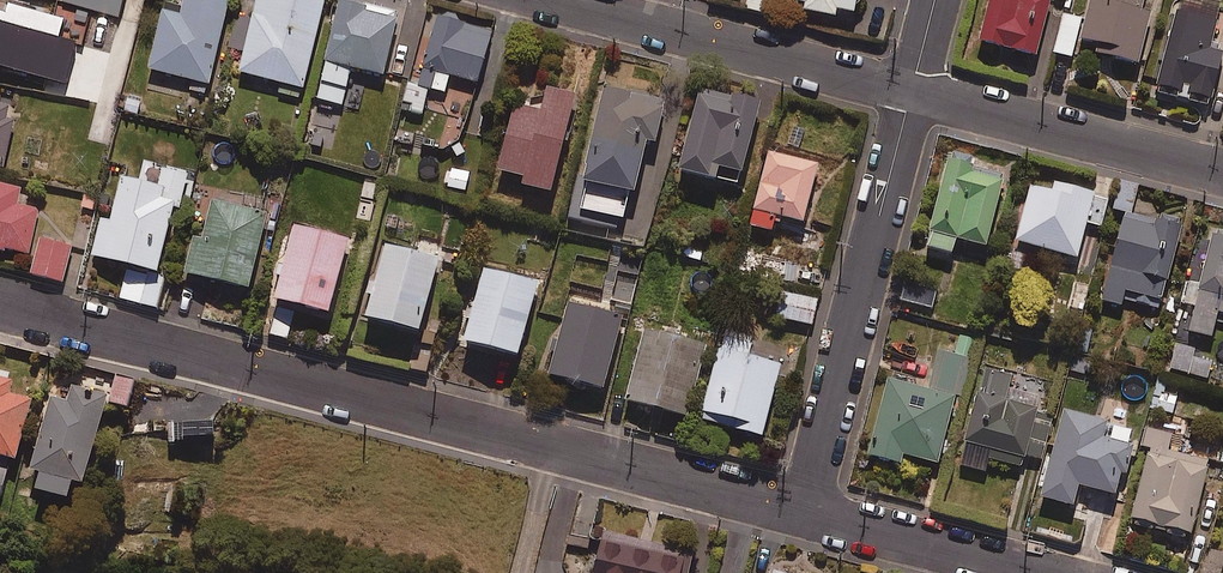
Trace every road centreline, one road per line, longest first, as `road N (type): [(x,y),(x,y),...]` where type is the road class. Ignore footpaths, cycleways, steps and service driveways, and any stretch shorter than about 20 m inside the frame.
road 1 (residential): [(0,303),(483,422),(528,443),(803,514)]
road 2 (residential): [(803,514),(913,92)]
road 3 (residential): [(555,0),(913,92)]
road 4 (residential): [(913,92),(1222,172)]
road 5 (residential): [(803,514),(1031,572)]

